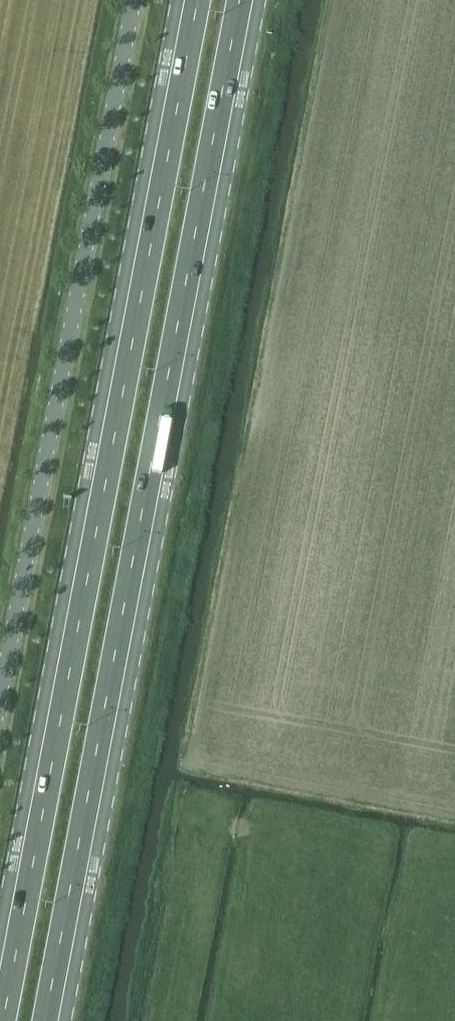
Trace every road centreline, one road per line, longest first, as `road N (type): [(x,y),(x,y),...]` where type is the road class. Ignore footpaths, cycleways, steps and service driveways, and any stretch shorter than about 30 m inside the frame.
road 1 (primary): [(51,1020),(245,0)]
road 2 (primary): [(191,0),(0,1002)]
road 3 (unclassified): [(136,0),(0,705)]

